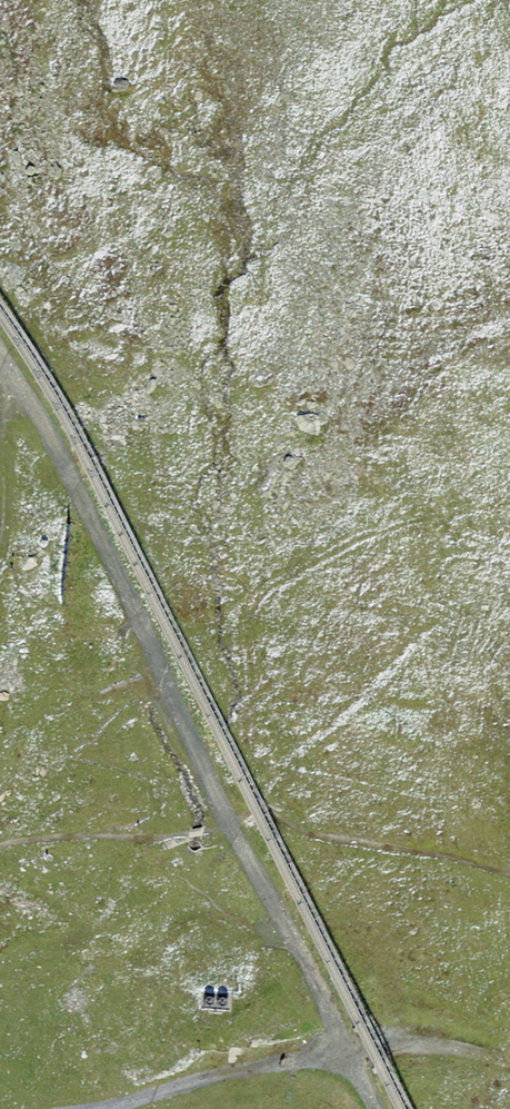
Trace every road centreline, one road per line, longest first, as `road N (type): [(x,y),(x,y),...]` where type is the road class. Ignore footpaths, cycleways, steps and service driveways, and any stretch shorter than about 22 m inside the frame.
road 1 (track): [(342,1051),(286,926),(209,787),(56,443),(28,386),(0,358)]
road 2 (track): [(99,1108),(342,1051)]
road 3 (track): [(0,368),(0,564)]
road 4 (track): [(342,1051),(385,1035),(414,1036),(509,1063)]

